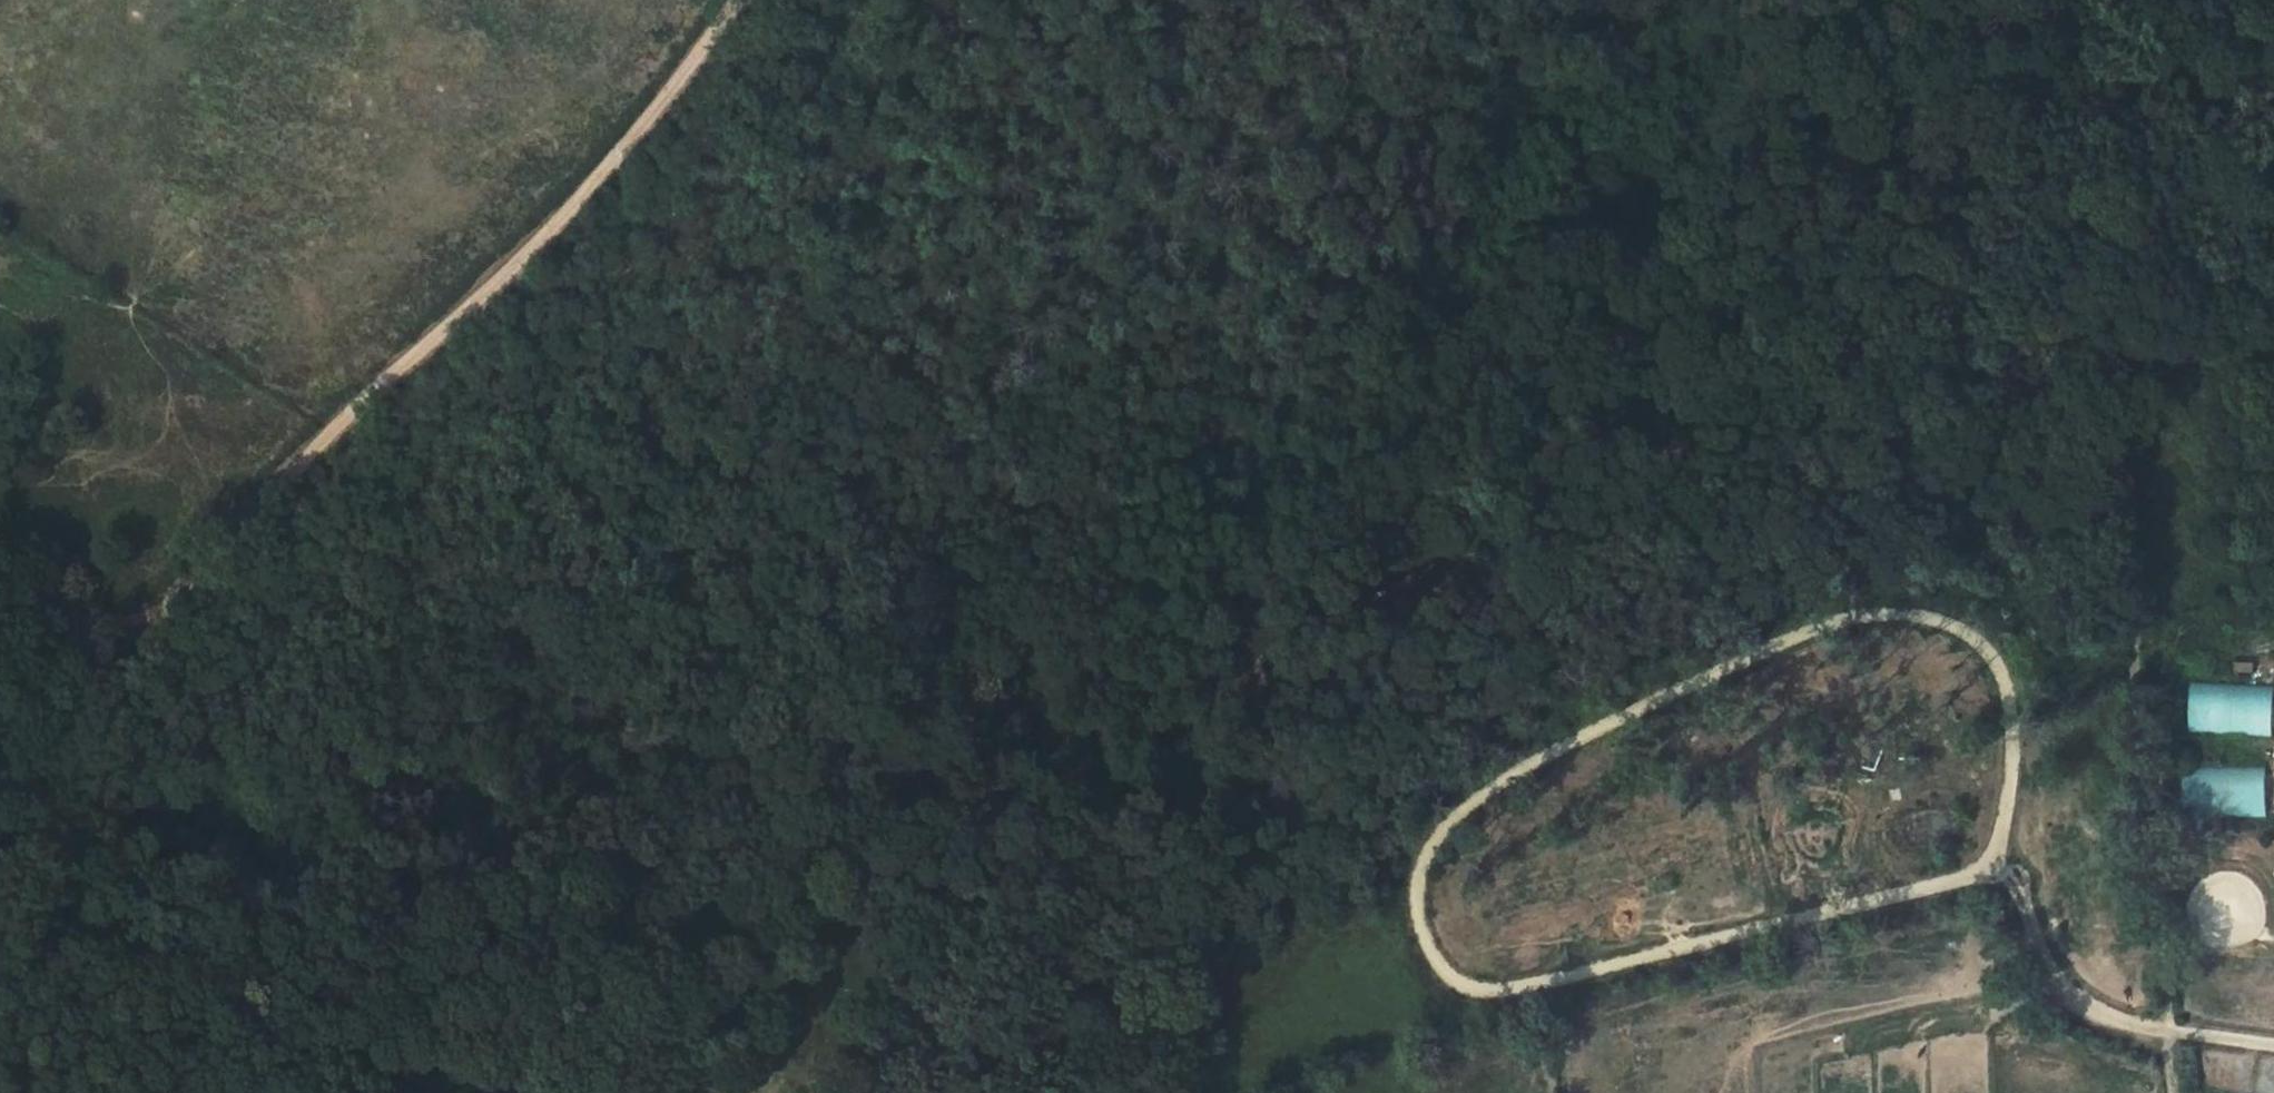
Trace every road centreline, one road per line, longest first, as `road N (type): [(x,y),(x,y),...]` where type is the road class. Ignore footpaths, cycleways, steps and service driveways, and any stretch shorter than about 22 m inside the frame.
road 1 (track): [(2206,1092),(2187,869),(2153,627),(2117,520),(2037,457),(1859,386),(1453,553),(1342,629),(1294,638)]
road 2 (track): [(0,575),(20,573),(102,619),(146,617),(197,583),(348,405),(412,355),(557,208),(725,0)]

